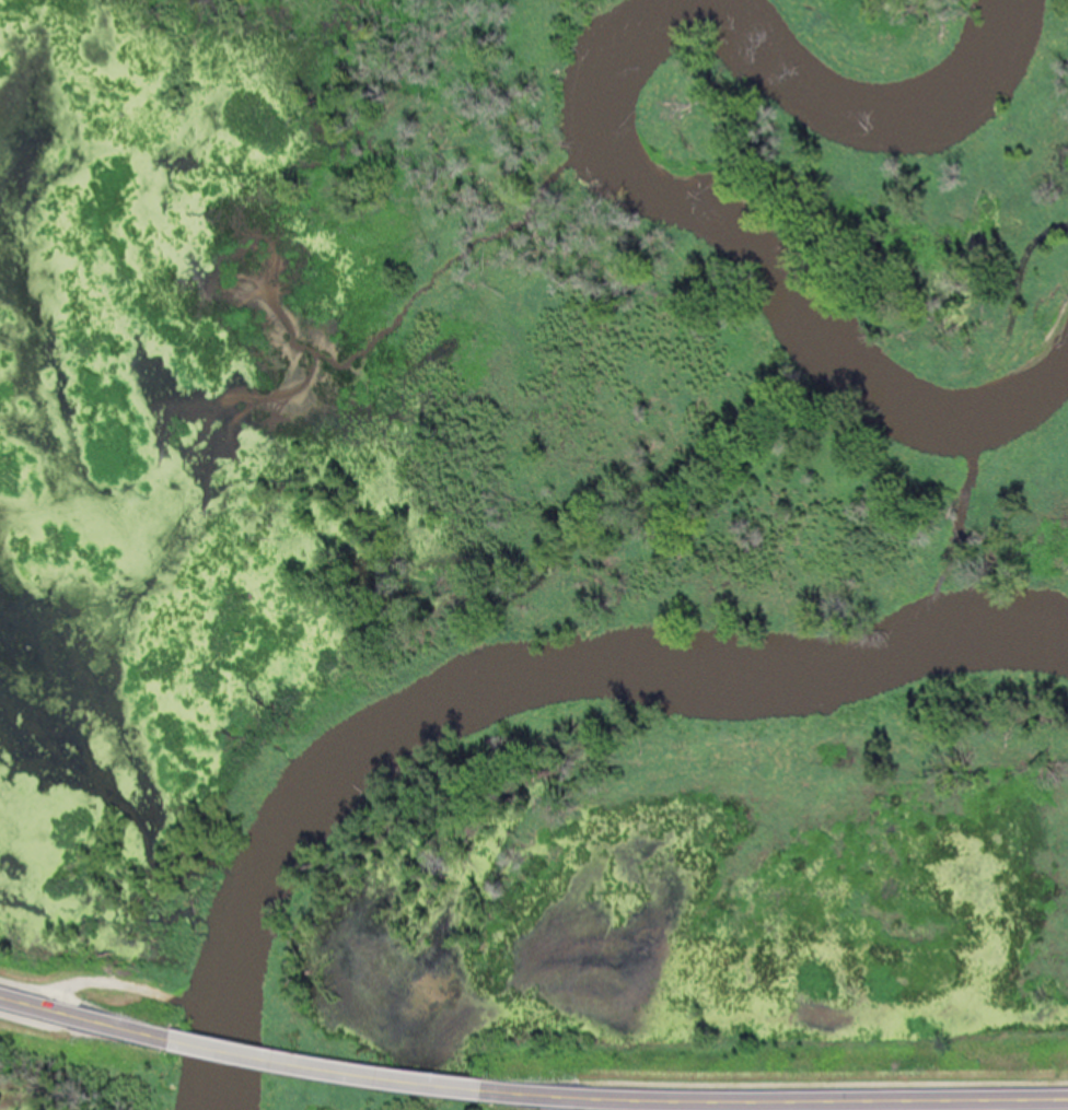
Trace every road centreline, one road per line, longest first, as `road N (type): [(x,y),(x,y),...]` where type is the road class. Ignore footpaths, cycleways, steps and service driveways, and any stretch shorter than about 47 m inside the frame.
road 1 (primary): [(1067,1097),(699,1100),(478,1090)]
road 2 (primary): [(478,1090),(170,1038)]
road 3 (primary): [(170,1038),(0,996)]

